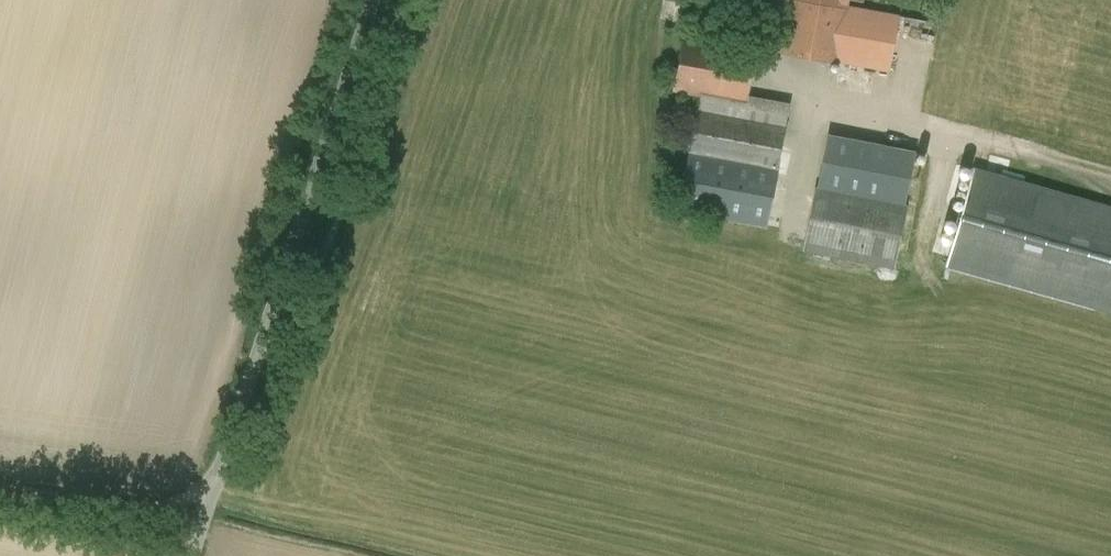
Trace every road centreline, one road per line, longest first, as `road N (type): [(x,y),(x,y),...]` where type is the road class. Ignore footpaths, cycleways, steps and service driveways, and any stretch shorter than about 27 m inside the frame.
road 1 (unclassified): [(217,475),(373,0)]
road 2 (track): [(1110,171),(871,106)]
road 3 (track): [(217,475),(172,503),(148,507),(0,488)]

